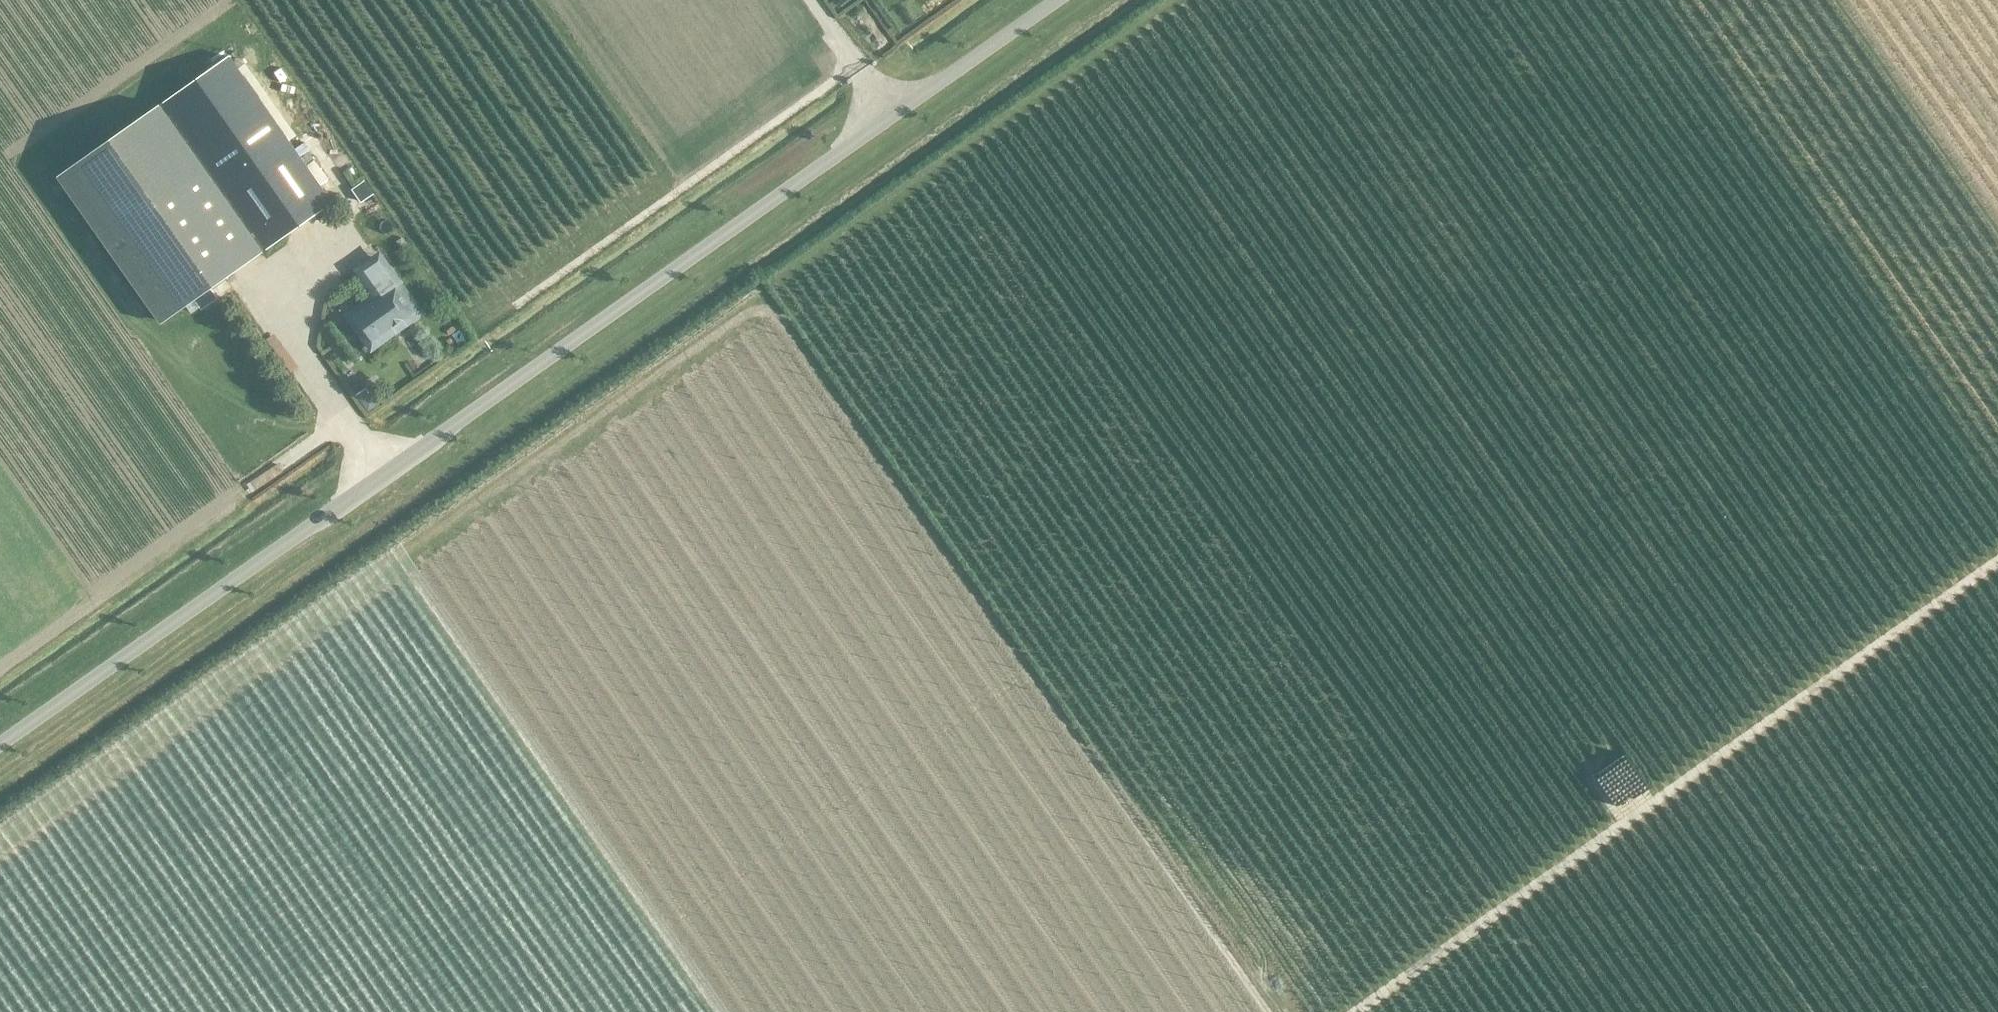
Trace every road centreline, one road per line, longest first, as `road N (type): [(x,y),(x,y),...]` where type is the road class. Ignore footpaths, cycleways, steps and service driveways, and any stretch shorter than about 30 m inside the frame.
road 1 (unclassified): [(0,747),(1056,0)]

